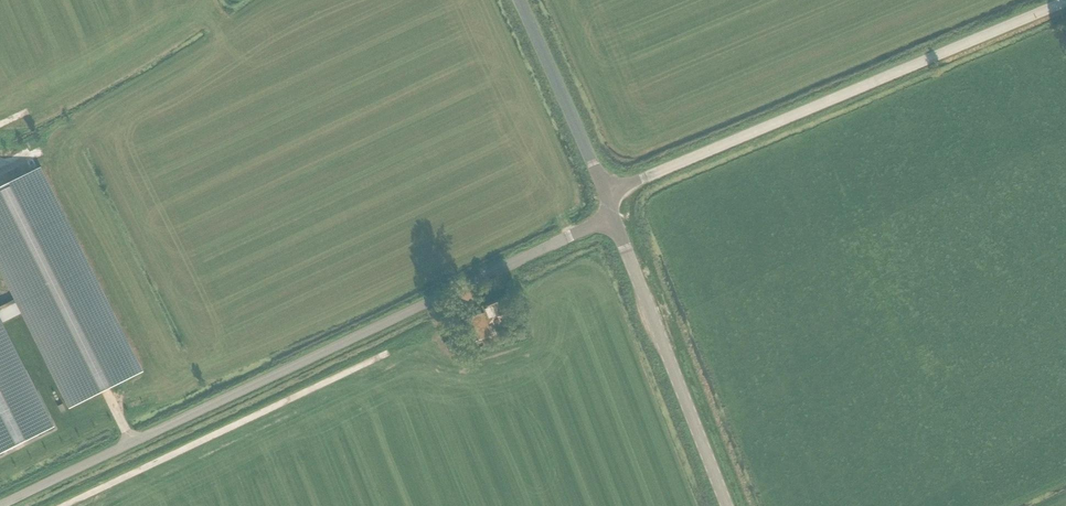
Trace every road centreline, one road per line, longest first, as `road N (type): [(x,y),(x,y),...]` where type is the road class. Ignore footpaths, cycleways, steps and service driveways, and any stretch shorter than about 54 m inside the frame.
road 1 (unclassified): [(2,505),(613,218)]
road 2 (tertiary): [(605,196),(1065,4)]
road 3 (track): [(64,505),(384,354)]
road 4 (tertiary): [(727,505),(613,218)]
road 5 (tertiary): [(605,196),(519,0)]

